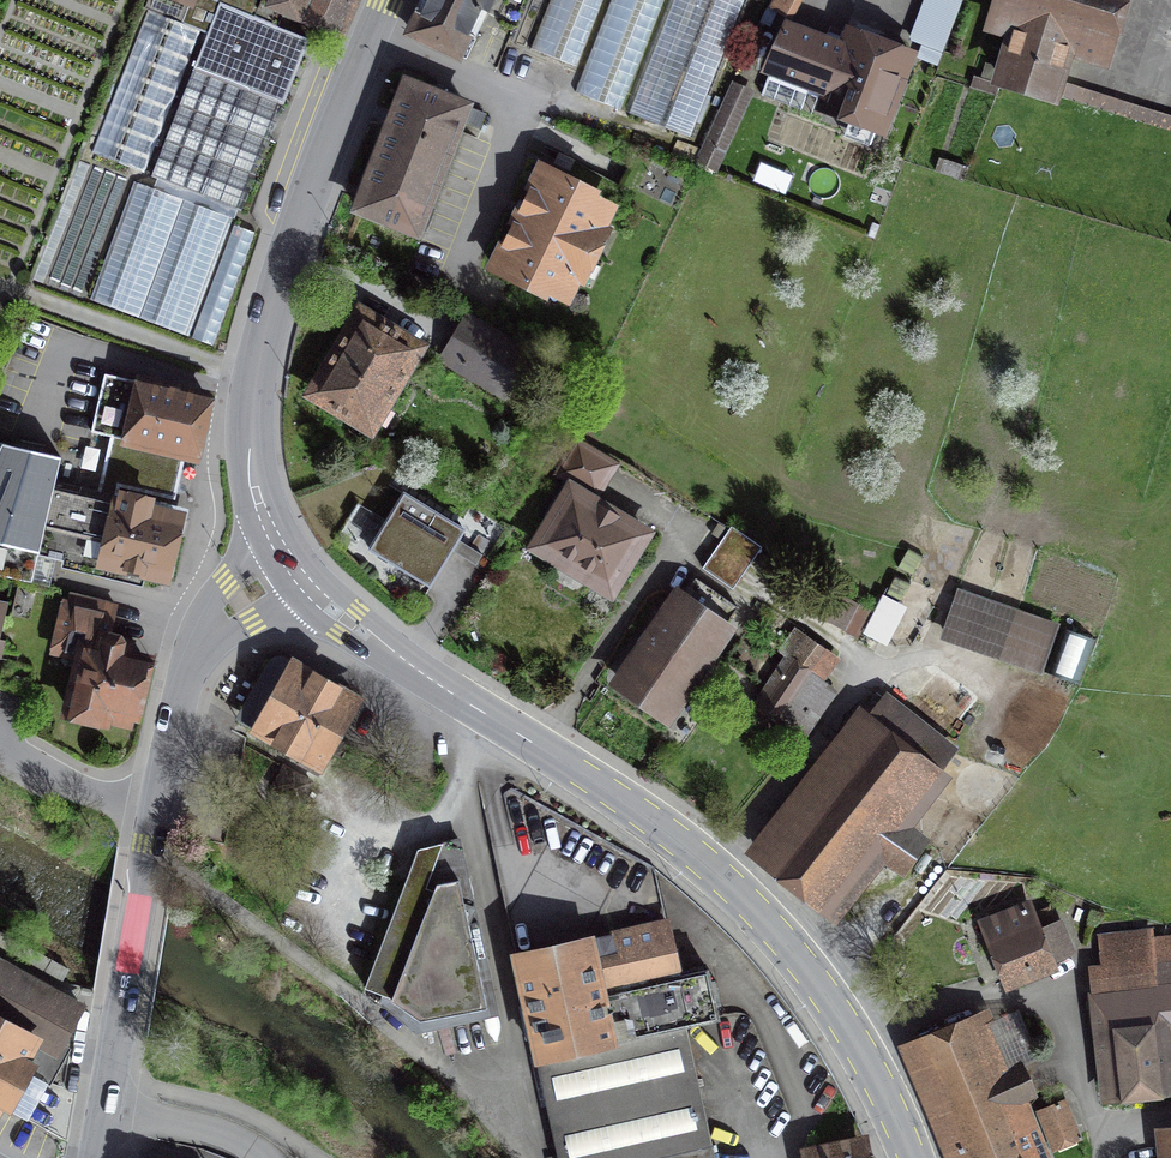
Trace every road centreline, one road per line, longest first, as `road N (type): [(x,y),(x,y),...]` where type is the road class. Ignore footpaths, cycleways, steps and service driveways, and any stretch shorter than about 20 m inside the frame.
road 1 (tertiary): [(296,571),(384,650),(601,788),(734,887),(837,1004),(914,1157)]
road 2 (residential): [(95,1157),(152,838),(195,666),(240,606),(296,571)]
road 3 (tertiary): [(387,0),(292,249),(255,377),(256,485),(296,571)]

